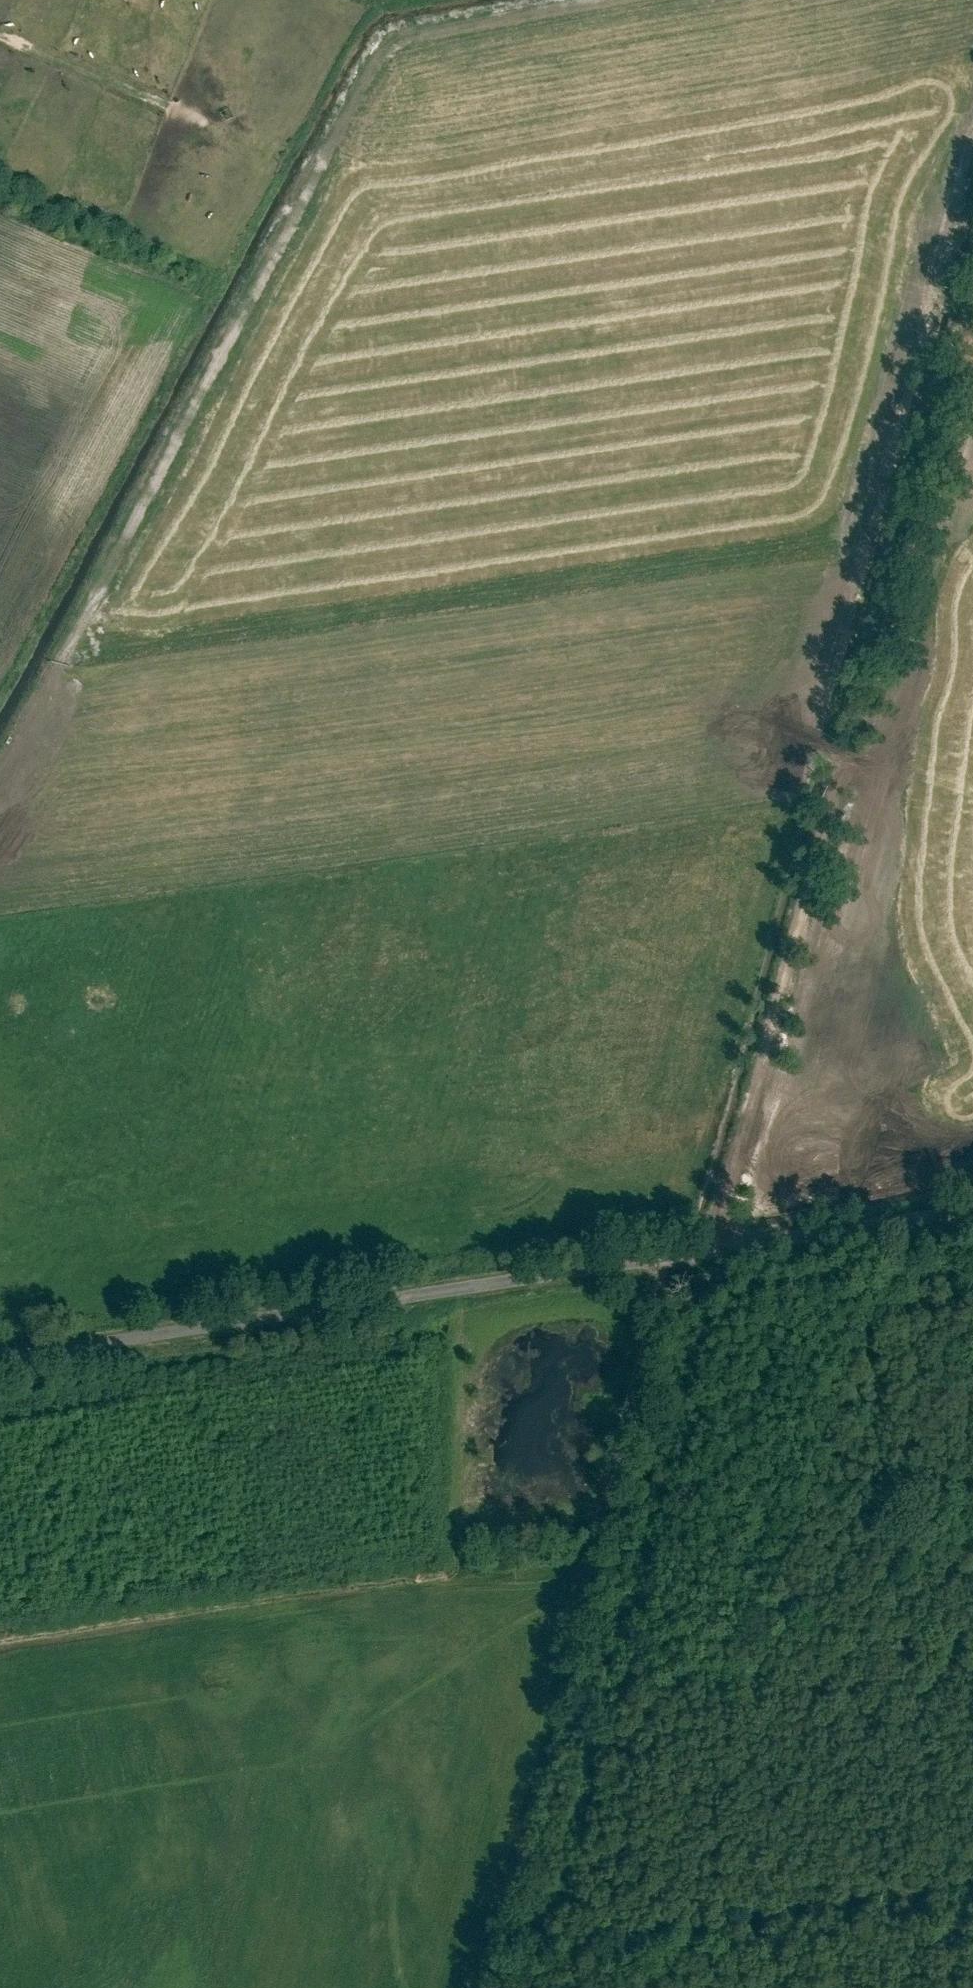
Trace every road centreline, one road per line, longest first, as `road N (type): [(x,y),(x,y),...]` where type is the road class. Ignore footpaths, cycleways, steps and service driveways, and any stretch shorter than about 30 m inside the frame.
road 1 (unclassified): [(0,1348),(972,1201)]

